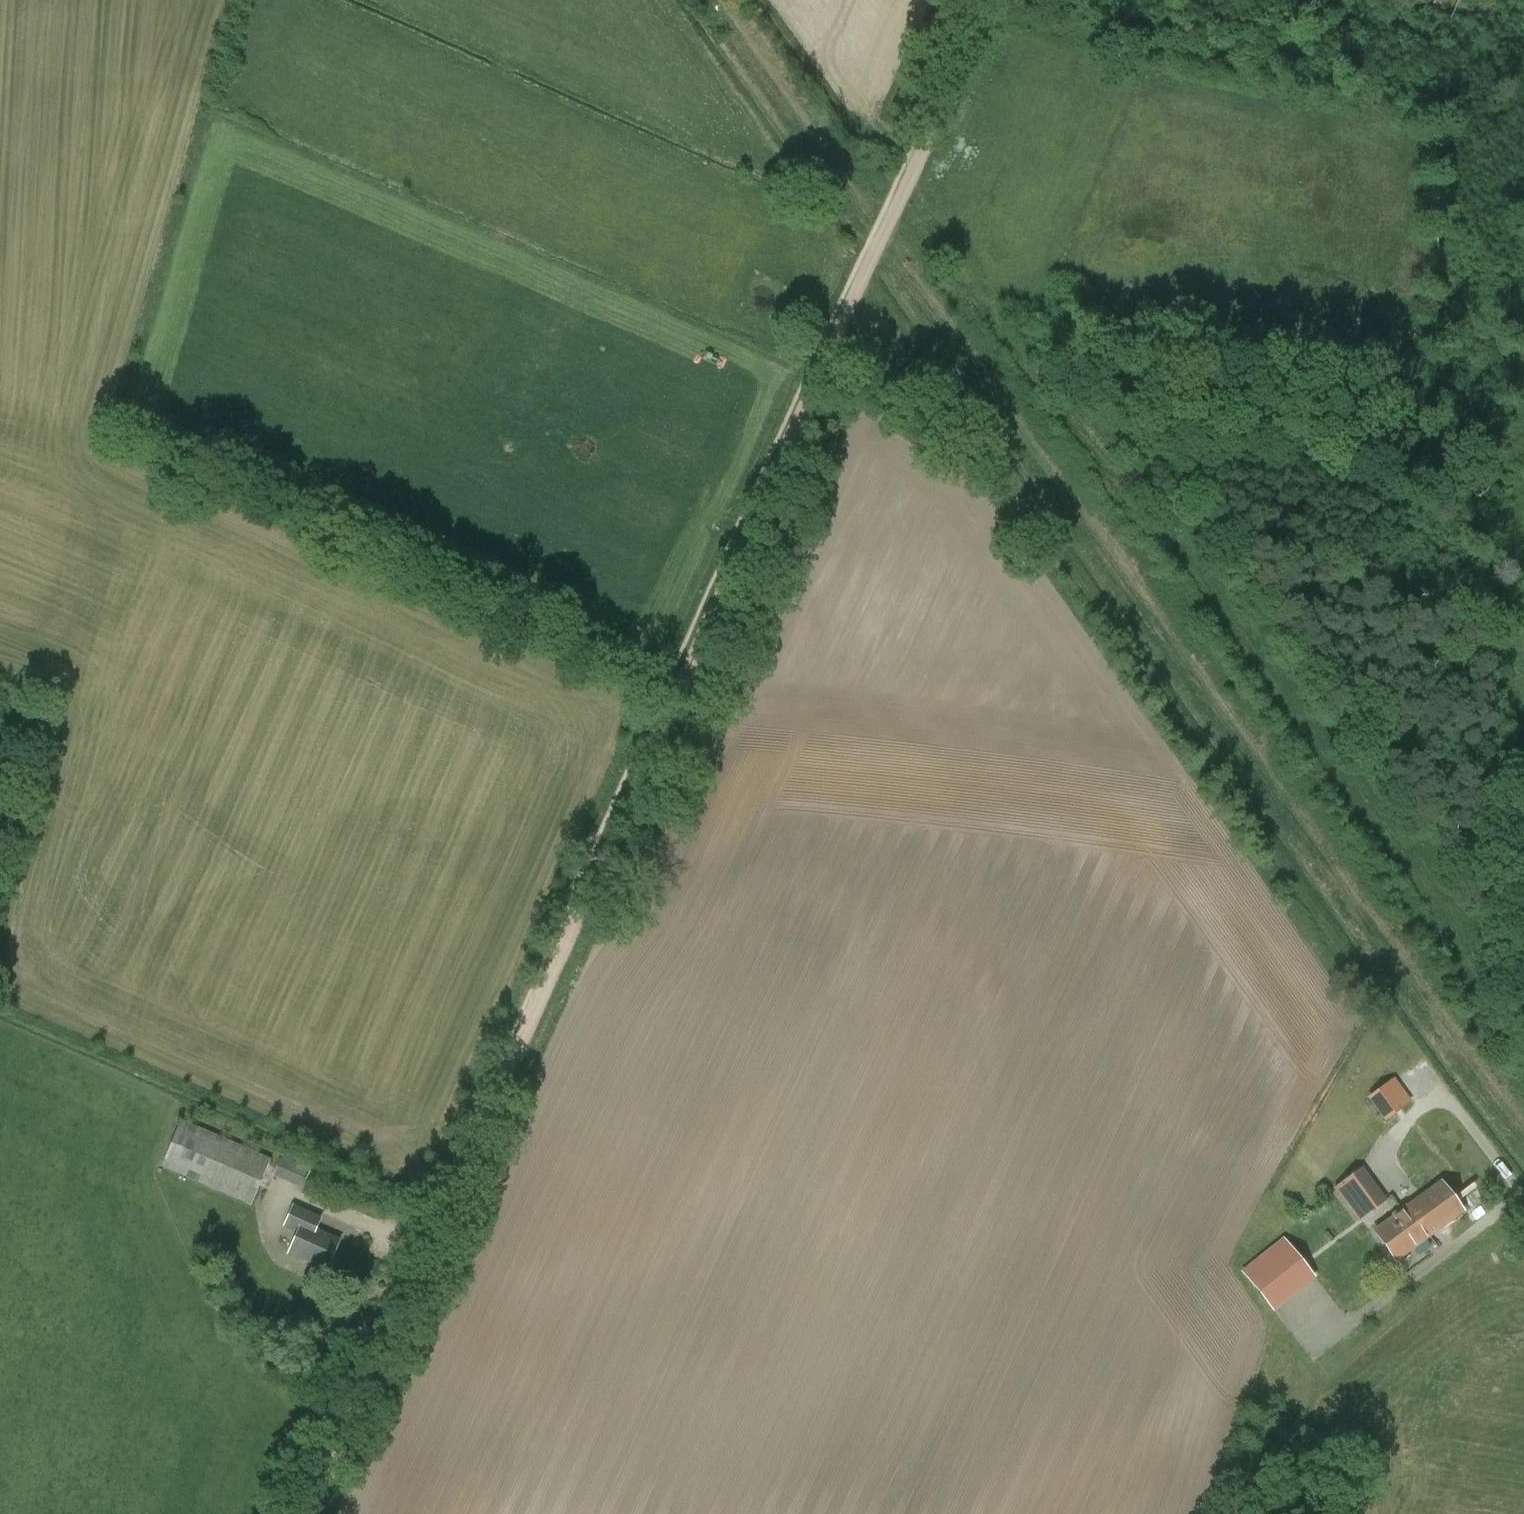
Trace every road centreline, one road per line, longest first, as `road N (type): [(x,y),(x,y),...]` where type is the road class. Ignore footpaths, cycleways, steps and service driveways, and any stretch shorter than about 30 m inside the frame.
road 1 (track): [(971,0),(301,1513)]

